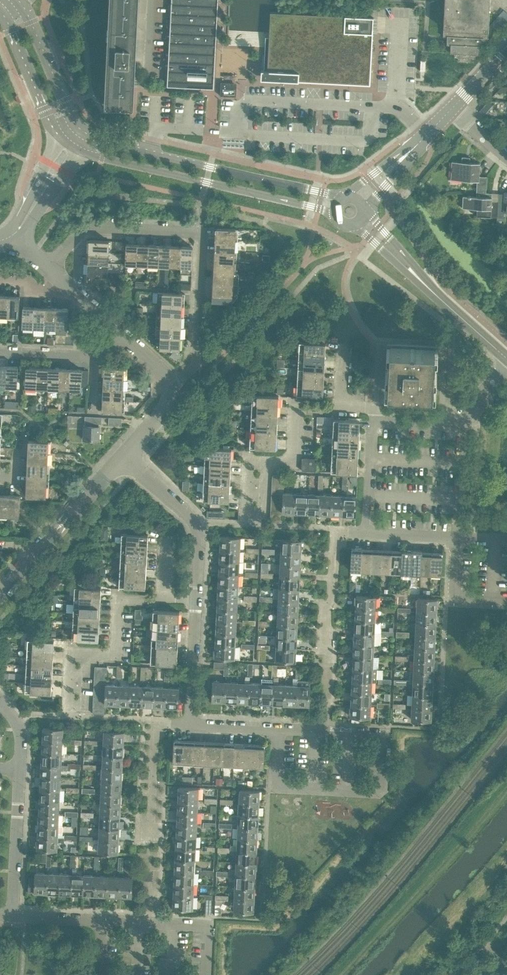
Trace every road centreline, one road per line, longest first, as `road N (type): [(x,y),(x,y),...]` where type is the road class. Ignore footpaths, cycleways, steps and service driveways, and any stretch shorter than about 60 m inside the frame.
road 1 (tertiary): [(343,198),(81,131)]
road 2 (tertiary): [(80,149),(335,213)]
road 3 (residential): [(13,714),(68,715),(72,654),(115,655),(119,598),(163,600)]
road 4 (residential): [(341,408),(294,406),(292,455),(279,464),(250,463),(241,524)]
road 5 (residential): [(13,913),(20,738),(13,714)]
road 6 (residential): [(189,725),(384,737)]
road 7 (residential): [(13,913),(203,919)]
road 8 (unclassified): [(0,596),(126,454)]
road 9 (residential): [(47,267),(90,229),(200,237)]
road 10 (unclassified): [(169,381),(193,361),(200,237)]
road 11 (tertiary): [(0,10),(61,138)]
road 12 (tertiary): [(81,131),(22,5)]
road 13 (residential): [(330,659),(336,530)]
road 14 (residential): [(189,725),(196,602)]

